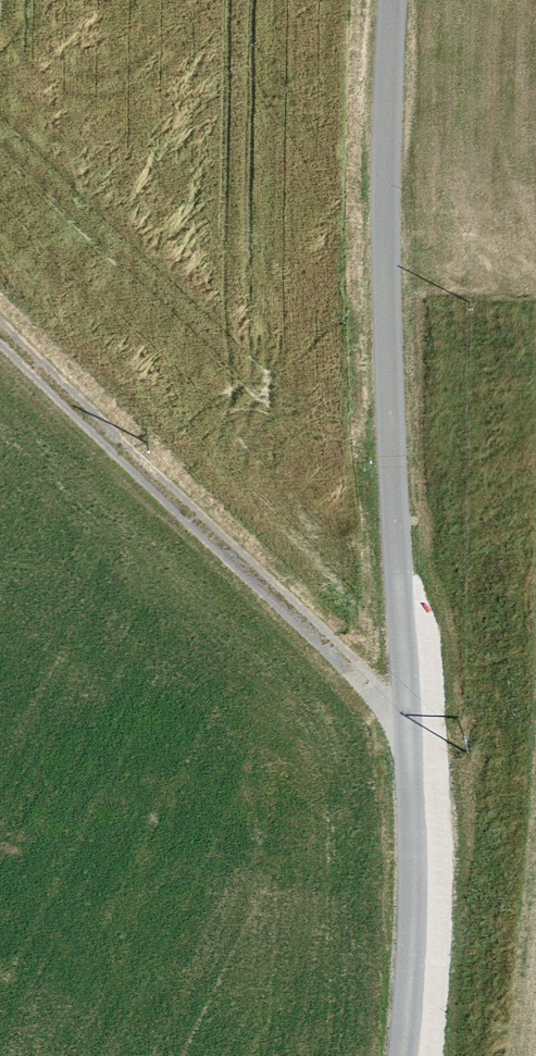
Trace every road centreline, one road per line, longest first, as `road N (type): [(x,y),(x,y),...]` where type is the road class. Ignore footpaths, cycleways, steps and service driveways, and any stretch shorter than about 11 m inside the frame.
road 1 (track): [(395,0),(386,423),(410,745),(399,1055)]
road 2 (track): [(0,364),(410,745)]

